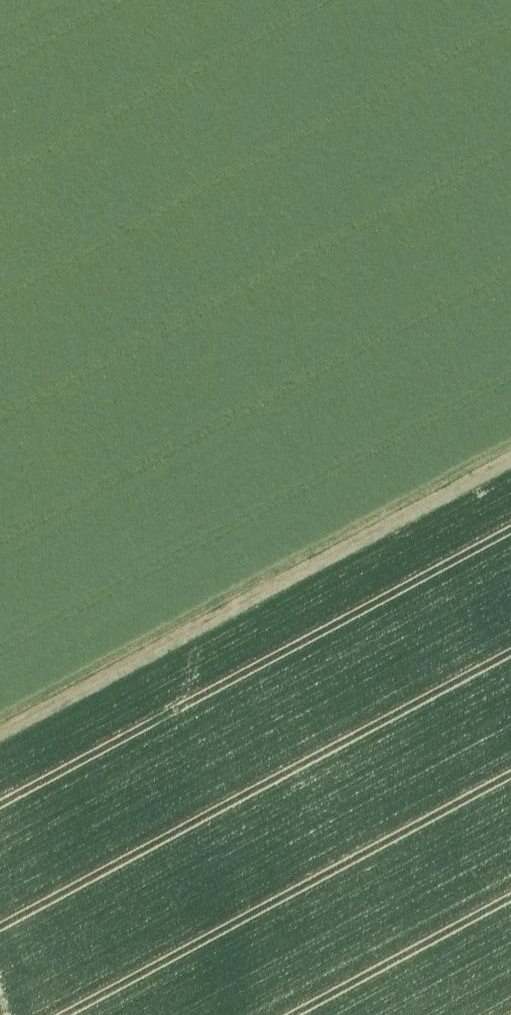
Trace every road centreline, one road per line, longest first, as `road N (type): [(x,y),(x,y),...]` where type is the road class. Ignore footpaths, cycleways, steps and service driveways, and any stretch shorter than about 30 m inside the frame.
road 1 (track): [(0,734),(510,463)]

